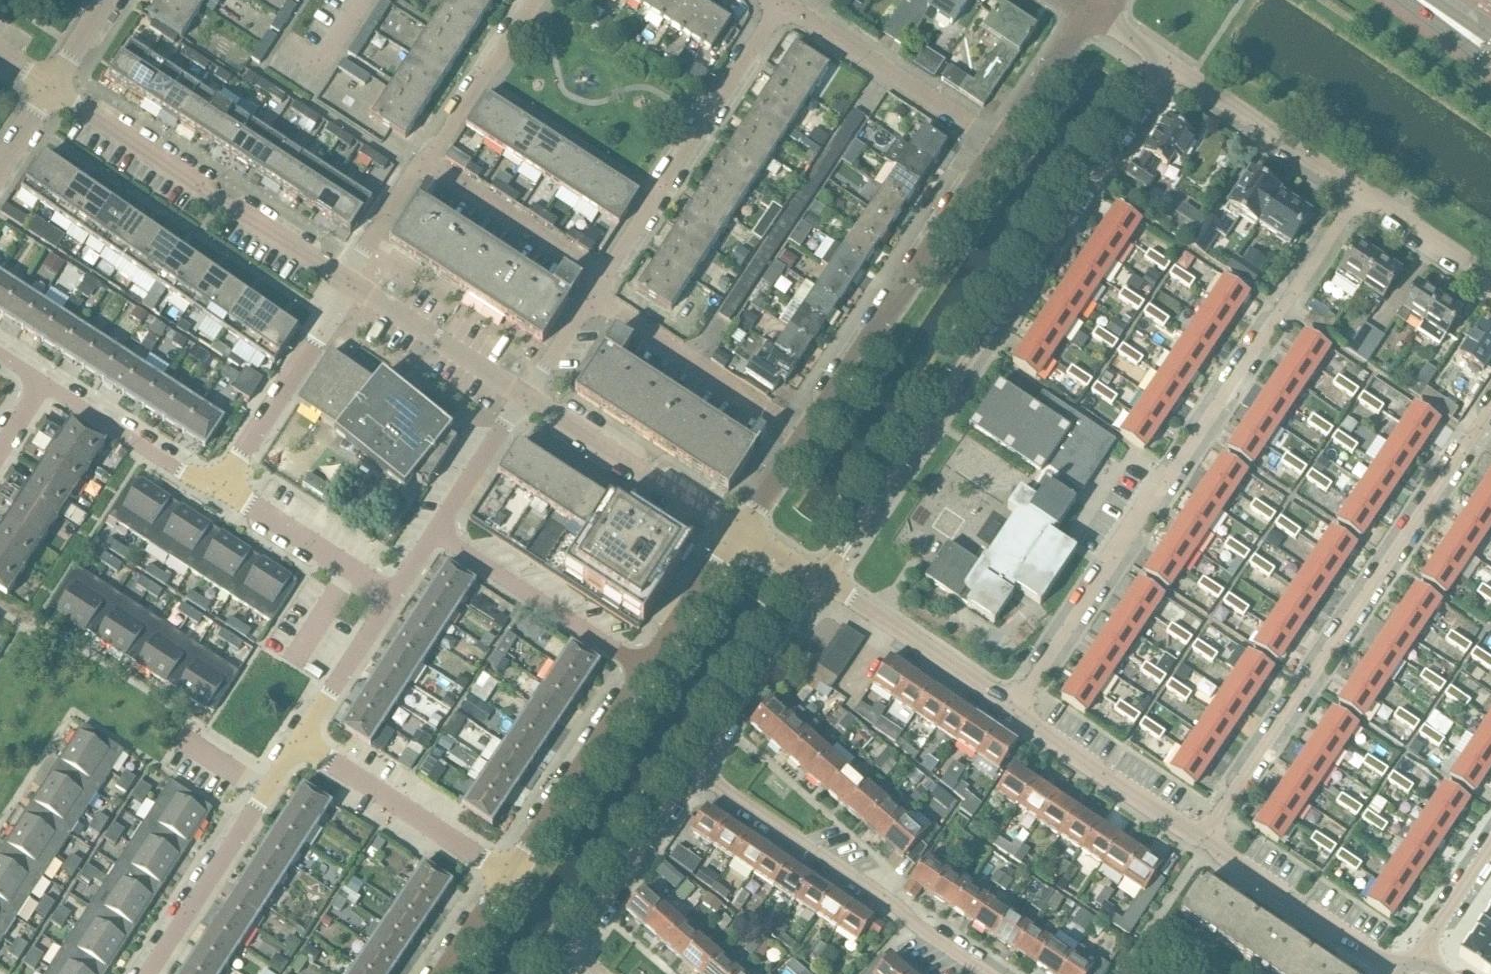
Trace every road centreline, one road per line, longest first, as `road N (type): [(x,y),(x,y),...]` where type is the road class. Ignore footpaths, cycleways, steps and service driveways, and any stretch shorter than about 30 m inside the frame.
road 1 (residential): [(822,580),(1167,62)]
road 2 (residential): [(1016,705),(1363,196)]
road 3 (residential): [(1202,840),(1490,406)]
road 4 (residential): [(991,973),(695,771)]
road 5 (residential): [(348,288),(52,87)]
road 6 (residential): [(806,435),(1000,142)]
road 7 (residential): [(602,280),(782,5)]
road 8 (residential): [(149,973),(299,745)]
road 9 (residential): [(1000,142),(782,5)]
road 10 (residential): [(806,435),(590,299)]
road 11 (residential): [(735,536),(523,401)]
road 12 (residential): [(436,532),(646,670)]
road 13 (residential): [(509,877),(646,670)]
road 14 (residential): [(509,877),(299,745)]
road 15 (residential): [(1406,971),(1202,840)]
road 16 (residential): [(220,488),(348,288)]
road 17 (residential): [(1363,196),(1167,62)]
road 18 (residential): [(1016,705),(822,580)]
road 19 (residential): [(1202,840),(1062,747),(1016,705)]
road 20 (residential): [(695,771),(822,580)]
road 21 (residential): [(571,953),(695,771)]
road 22 (residential): [(427,165),(602,280)]
road 23 (residential): [(523,401),(348,288)]
road 24 (residential): [(395,597),(220,488)]
road 25 (residential): [(220,488),(173,469),(44,385)]
road 26 (residential): [(427,165),(533,0)]
road 27 (residential): [(299,745),(395,597)]
road 28 (residential): [(1000,142),(1094,11)]
road 29 (residential): [(646,670),(735,536)]
road 30 (residential): [(436,532),(523,401)]
road 31 (residential): [(1490,281),(1363,196)]
road 32 (residential): [(348,288),(427,165)]
road 33 (residential): [(1416,956),(1490,846)]
road 34 (residential): [(735,536),(806,435)]
road 35 (residential): [(523,401),(590,299)]

